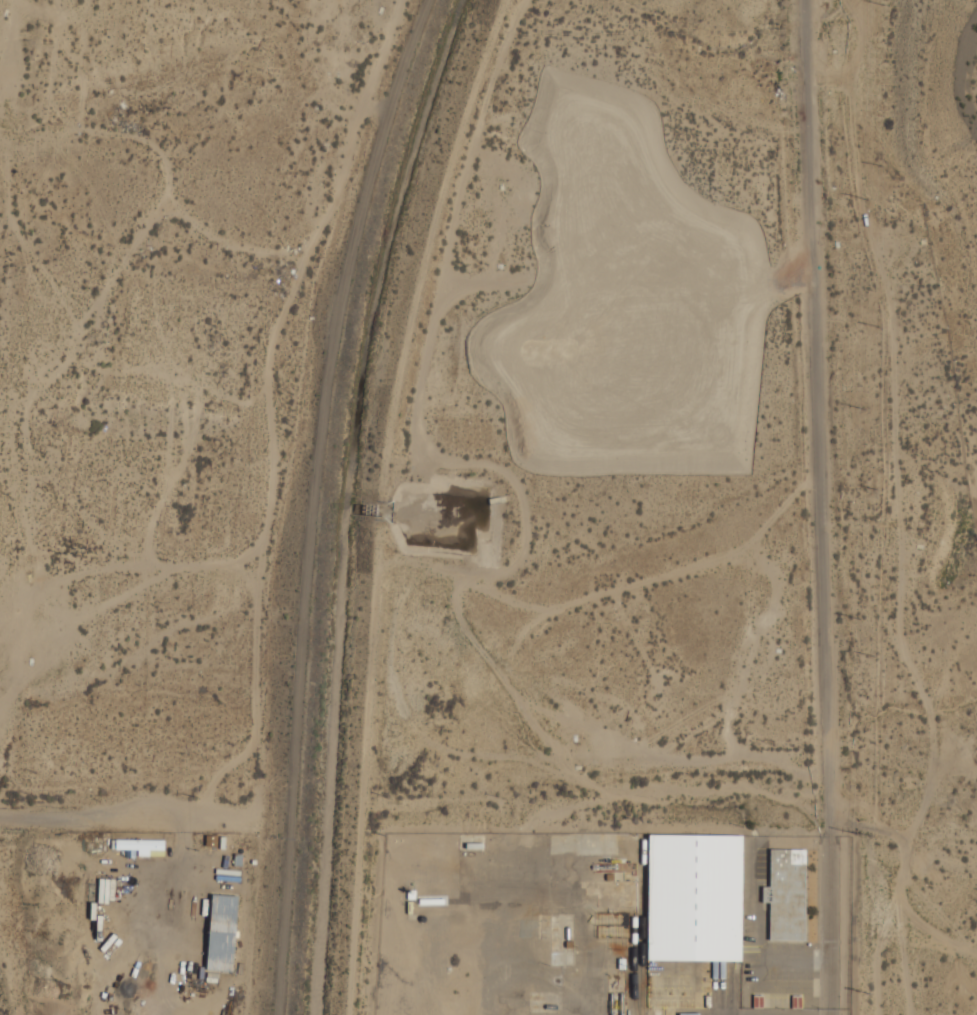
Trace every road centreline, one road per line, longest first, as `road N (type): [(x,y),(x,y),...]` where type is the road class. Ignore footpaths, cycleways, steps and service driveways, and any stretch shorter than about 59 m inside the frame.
road 1 (residential): [(826,1014),(829,801),(807,0)]
road 2 (residential): [(0,816),(227,814)]

